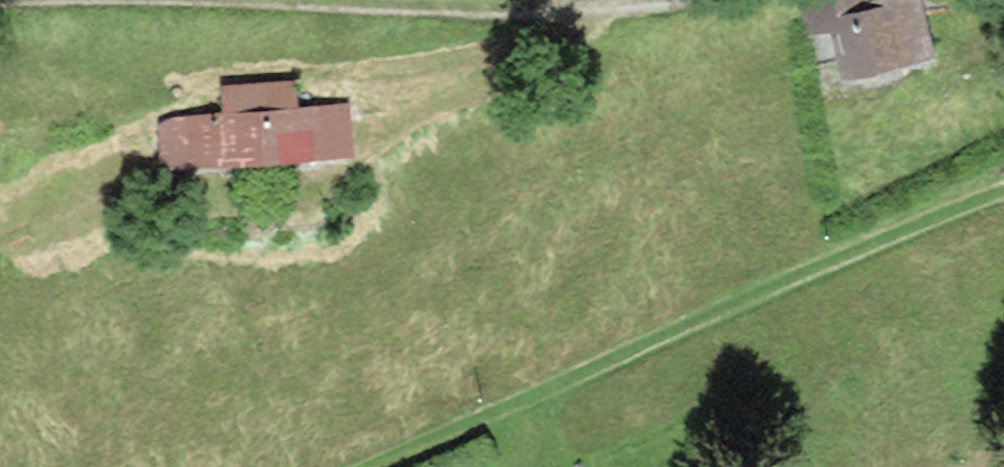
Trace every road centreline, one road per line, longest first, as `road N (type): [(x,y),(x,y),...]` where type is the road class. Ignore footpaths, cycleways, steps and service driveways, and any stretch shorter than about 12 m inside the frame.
road 1 (track): [(1003,191),(375,466)]
road 2 (track): [(320,0),(569,11),(644,0)]

